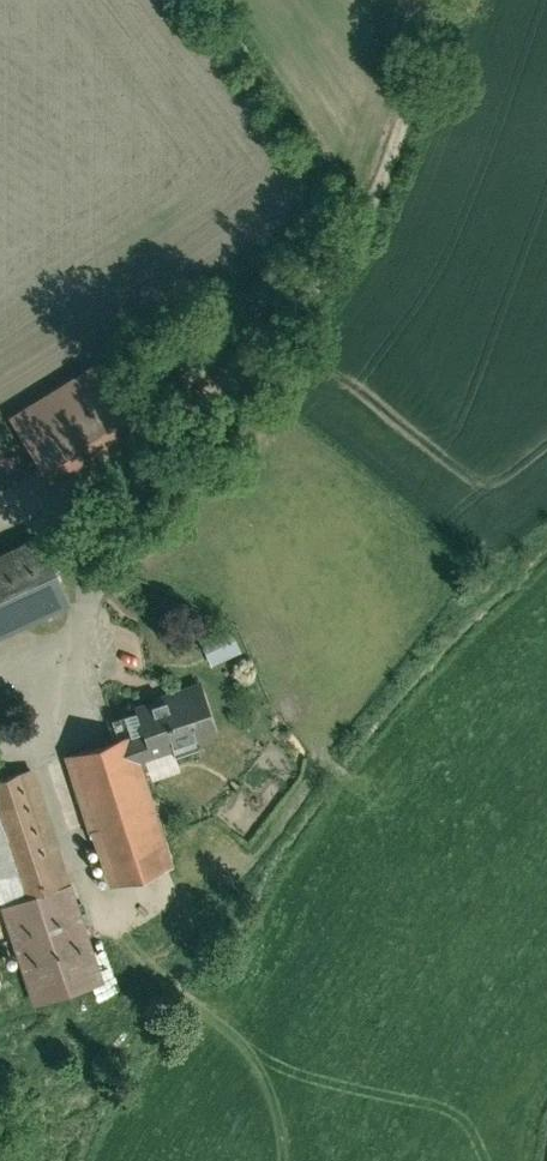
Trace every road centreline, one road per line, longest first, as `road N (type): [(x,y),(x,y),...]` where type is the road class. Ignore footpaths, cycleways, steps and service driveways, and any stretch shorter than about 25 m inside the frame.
road 1 (track): [(161,428),(284,315),(363,229),(445,0)]
road 2 (unclassified): [(0,486),(51,507),(99,575)]

